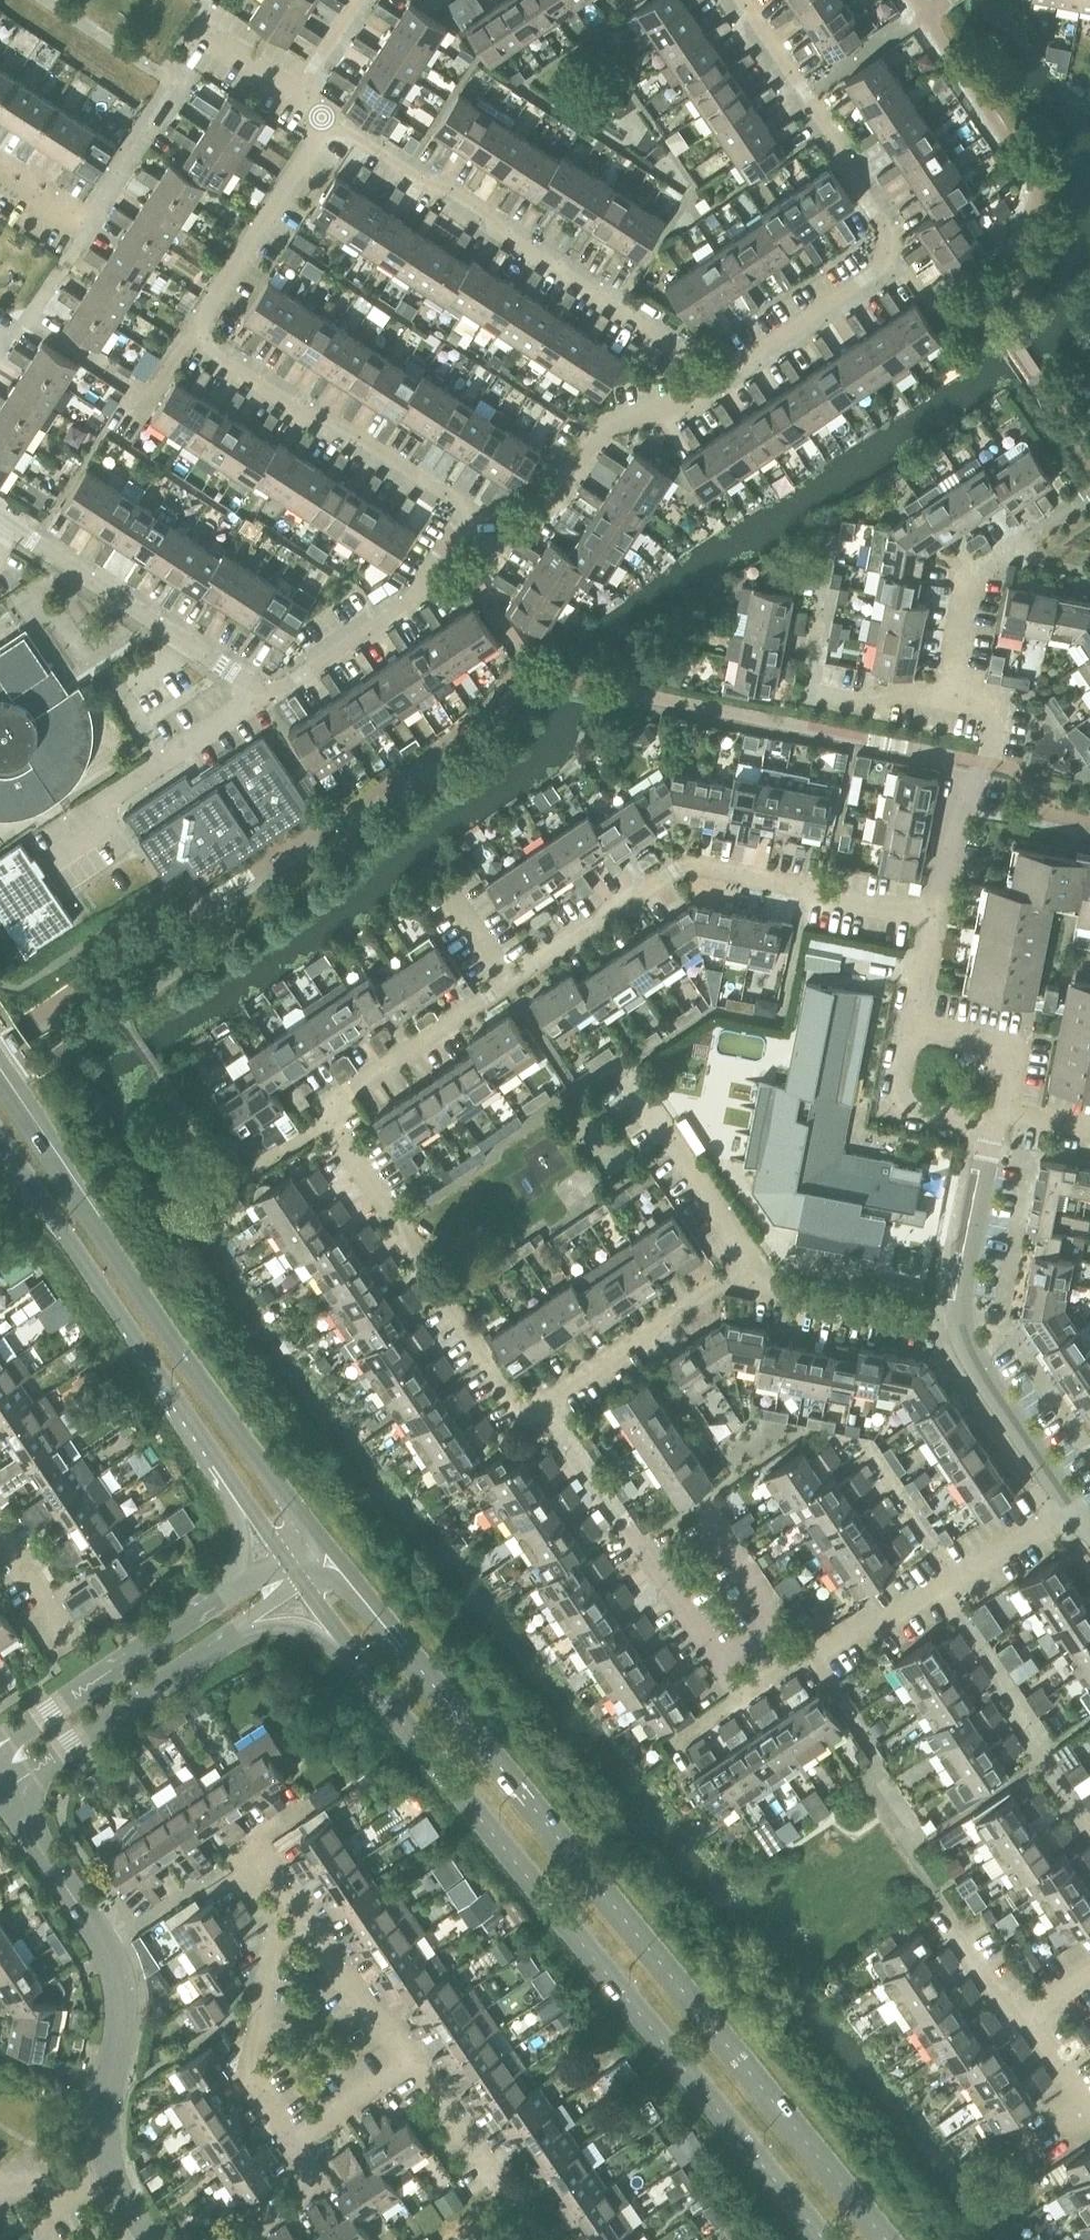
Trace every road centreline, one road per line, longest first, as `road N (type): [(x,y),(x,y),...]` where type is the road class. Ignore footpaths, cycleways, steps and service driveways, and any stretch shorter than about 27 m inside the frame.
road 1 (residential): [(937,923),(826,900),(803,886),(684,865),(322,1107),(526,1416),(544,1405)]
road 2 (tertiary): [(889,2239),(678,1988),(340,1559)]
road 3 (tertiary): [(303,1584),(820,2239)]
road 4 (tertiary): [(318,1531),(0,1082)]
road 5 (residential): [(733,375),(903,267),(895,235),(741,0)]
road 6 (tertiary): [(0,1136),(284,1557)]
road 7 (residential): [(150,2239),(114,2174),(106,2135),(117,2002),(9,1791)]
road 8 (residential): [(733,375),(329,123)]
road 9 (residential): [(190,339),(507,547)]
road 10 (residential): [(742,1696),(544,1405)]
road 11 (residential): [(266,700),(0,516)]
road 12 (residential): [(266,700),(419,593),(452,546),(507,547)]
road 13 (residential): [(955,698),(911,691),(881,705),(809,693),(829,546)]
road 14 (residential): [(507,547),(545,523),(606,436),(733,375)]
road 15 (unclassified): [(284,1557),(50,1713)]
road 16 (residential): [(1089,1823),(941,1586)]
road 17 (unclassified): [(75,1745),(303,1584)]
road 18 (residential): [(55,865),(101,834),(108,802),(266,700)]
road 19 (residential): [(937,923),(958,816),(989,763),(999,708),(955,698)]
road 20 (residential): [(329,123),(190,339)]
road 21 (residential): [(544,1405),(755,1266)]
road 22 (residential): [(941,1586),(887,1624),(865,1626),(742,1696)]
road 23 (residential): [(287,2131),(253,2055),(267,1967),(295,1920)]
road 24 (residential): [(755,1266),(630,1079)]
road 25 (residential): [(755,1266),(781,1295),(958,1330)]
road 26 (residential): [(1069,1505),(958,1330)]
road 27 (residential): [(400,2062),(295,1920)]
road 28 (residential): [(955,698),(951,672),(968,585),(1015,551)]
road 29 (residential): [(129,173),(96,222),(0,162)]
road 30 (residential): [(208,2239),(311,2170),(287,2131)]
road 31 (residential): [(991,1126),(915,1112),(900,1096),(917,1028)]
road 32 (residential): [(958,1330),(982,1175)]
road 33 (residential): [(1007,1115),(1014,1075),(994,1048),(917,1028)]
road 34 (residential): [(1069,1505),(941,1586)]
road 35 (residential): [(1030,2016),(1008,2011),(944,1915)]
road 36 (residential): [(480,2174),(400,2062)]
road 37 (residential): [(400,2062),(287,2131)]
road 38 (residential): [(303,98),(201,27)]

